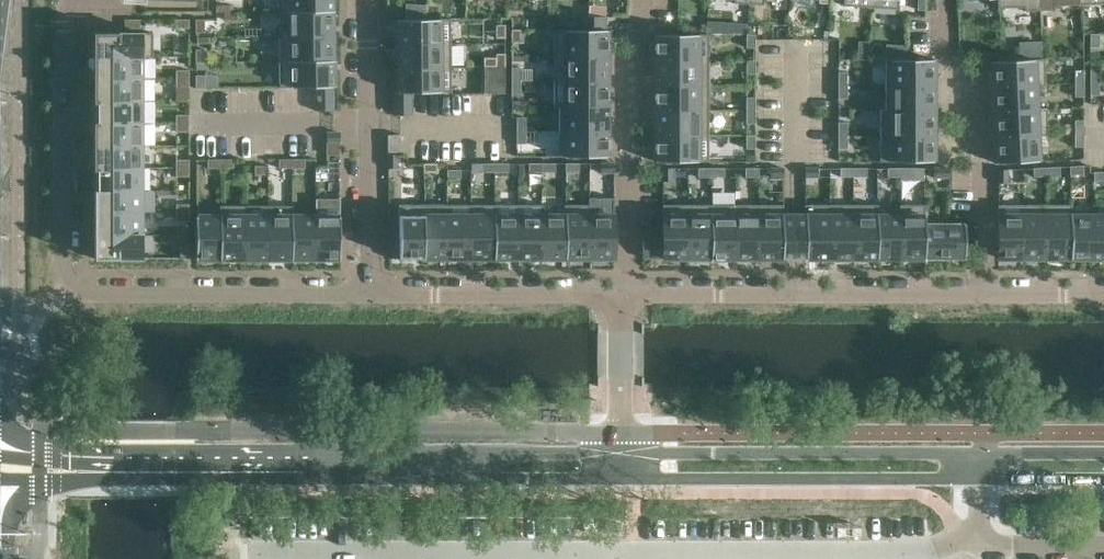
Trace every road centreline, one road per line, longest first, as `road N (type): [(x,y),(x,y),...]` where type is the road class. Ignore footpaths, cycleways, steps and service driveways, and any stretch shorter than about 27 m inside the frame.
road 1 (residential): [(901,555),(256,556)]
road 2 (secondary): [(623,452),(177,457),(0,446)]
road 3 (secondary): [(0,479),(622,478)]
road 4 (residential): [(81,0),(63,31),(66,282),(92,293),(370,294)]
road 5 (residential): [(985,294),(626,295)]
road 6 (secondary): [(622,478),(980,479)]
road 7 (secondary): [(981,452),(623,452)]
road 8 (residential): [(370,294),(369,0)]
road 9 (residential): [(626,295),(370,294)]
road 10 (residential): [(626,295),(623,452)]
road 11 (residential): [(968,539),(1103,547)]
road 12 (residential): [(985,160),(985,294)]
road 13 (residential): [(628,169),(626,295)]
road 14 (secondary): [(980,479),(1103,478)]
road 15 (secondary): [(1103,452),(981,452)]

